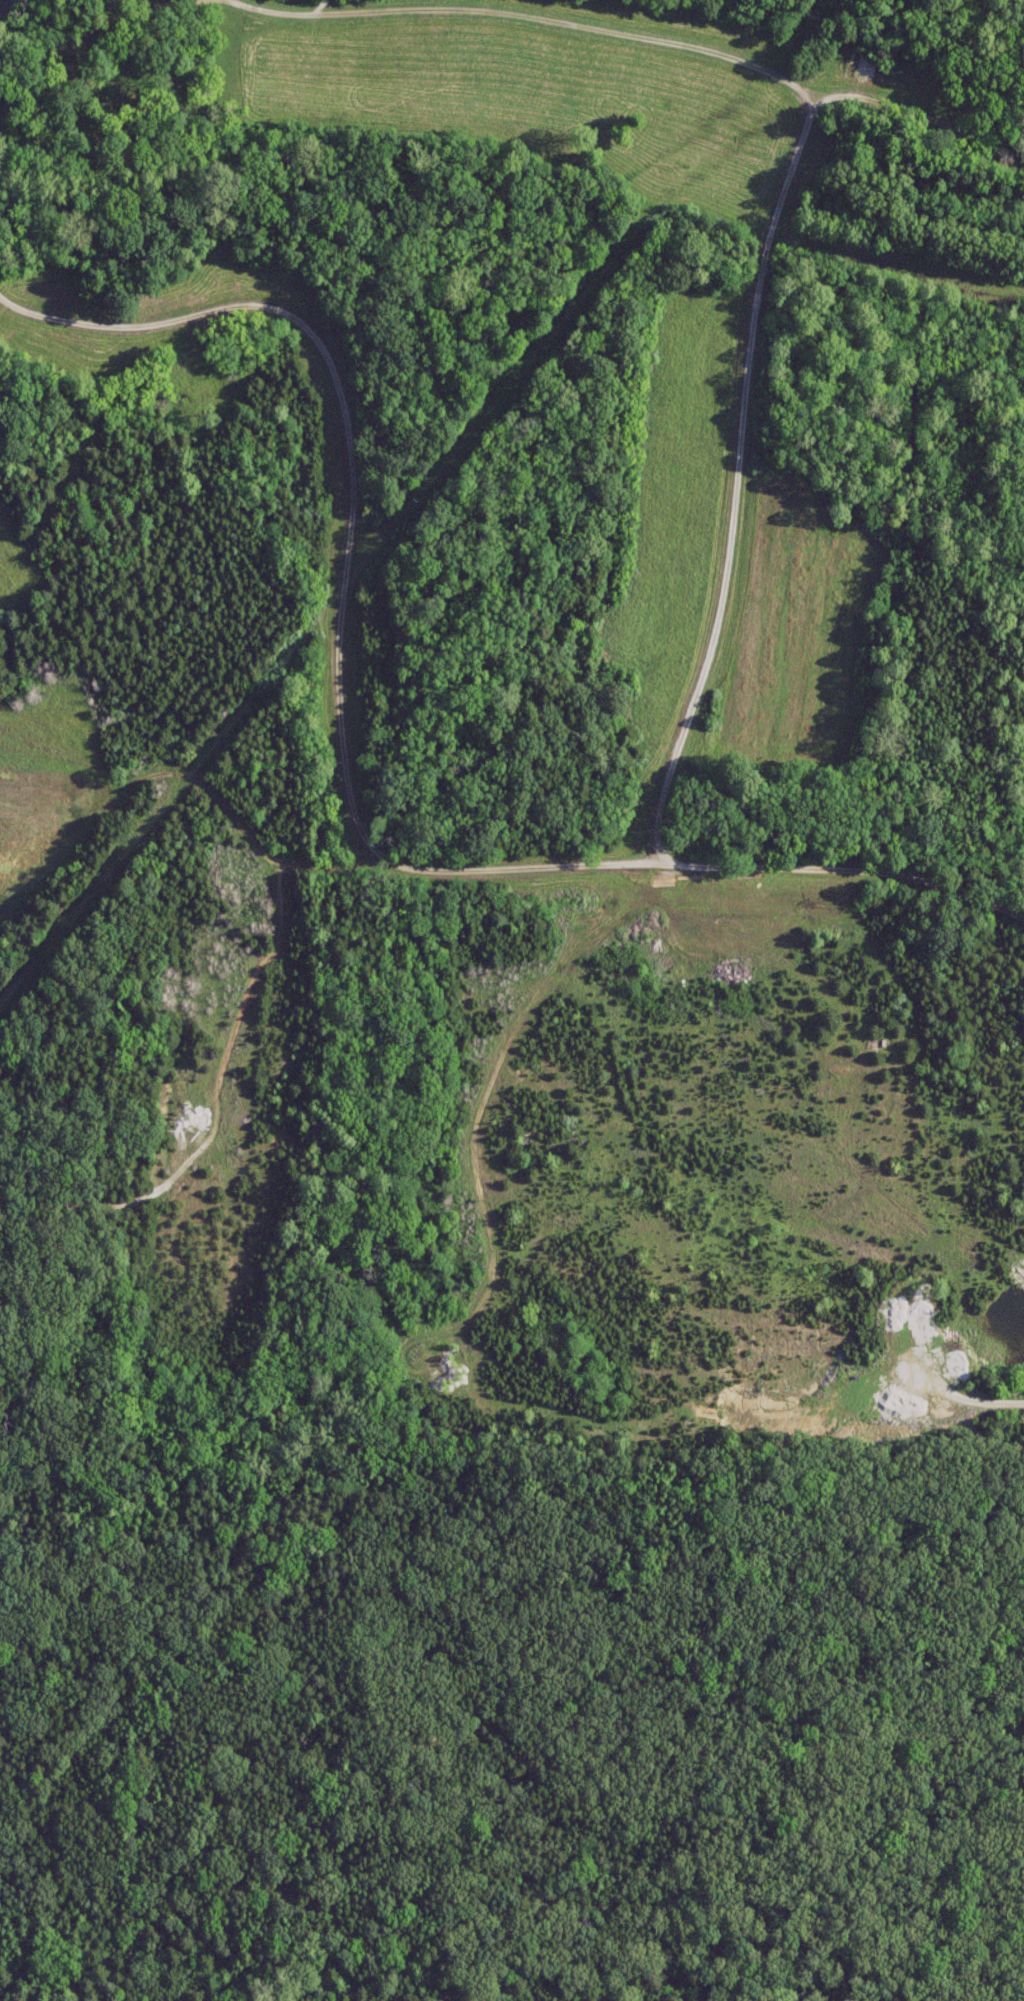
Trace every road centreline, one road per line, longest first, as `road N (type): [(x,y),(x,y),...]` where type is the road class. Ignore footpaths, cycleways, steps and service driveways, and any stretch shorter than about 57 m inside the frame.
road 1 (residential): [(656,864),(667,794),(729,587),(759,286),(797,169),(811,93),(734,53),(501,12),(301,19),(235,0)]
road 2 (residential): [(0,296),(124,328),(253,303),(311,325),(336,364),(347,403),(354,518),(339,669),(356,816),(374,847),(389,865),(417,871),(656,864)]
road 3 (residential): [(656,864),(896,874),(1023,917)]
road 4 (residential): [(188,0),(155,6),(46,80),(0,144)]

